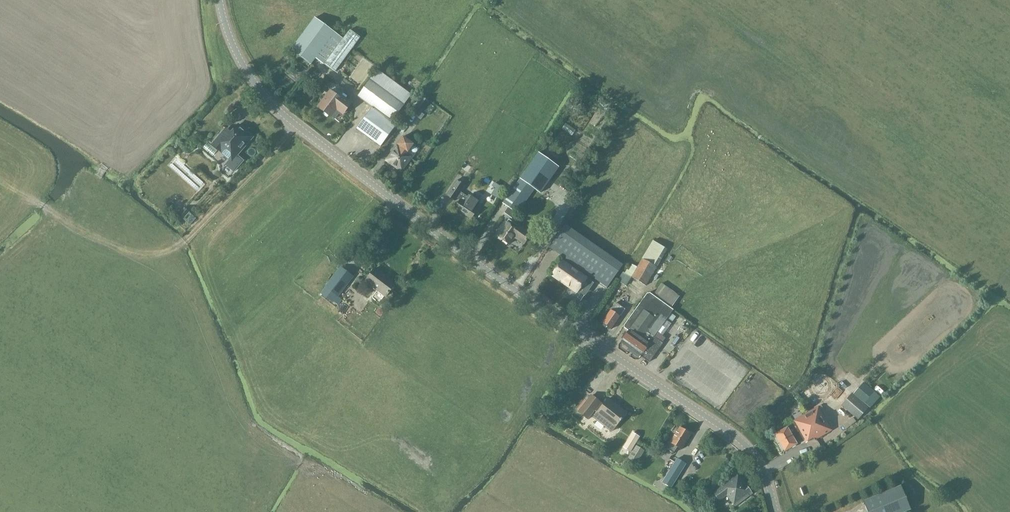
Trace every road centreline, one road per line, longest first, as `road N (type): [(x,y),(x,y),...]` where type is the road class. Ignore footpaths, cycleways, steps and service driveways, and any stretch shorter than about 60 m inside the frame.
road 1 (tertiary): [(776,511),(756,459),(732,434),(478,263),(271,103),(237,52),(221,0)]
road 2 (track): [(29,197),(155,254),(176,248),(296,124)]

